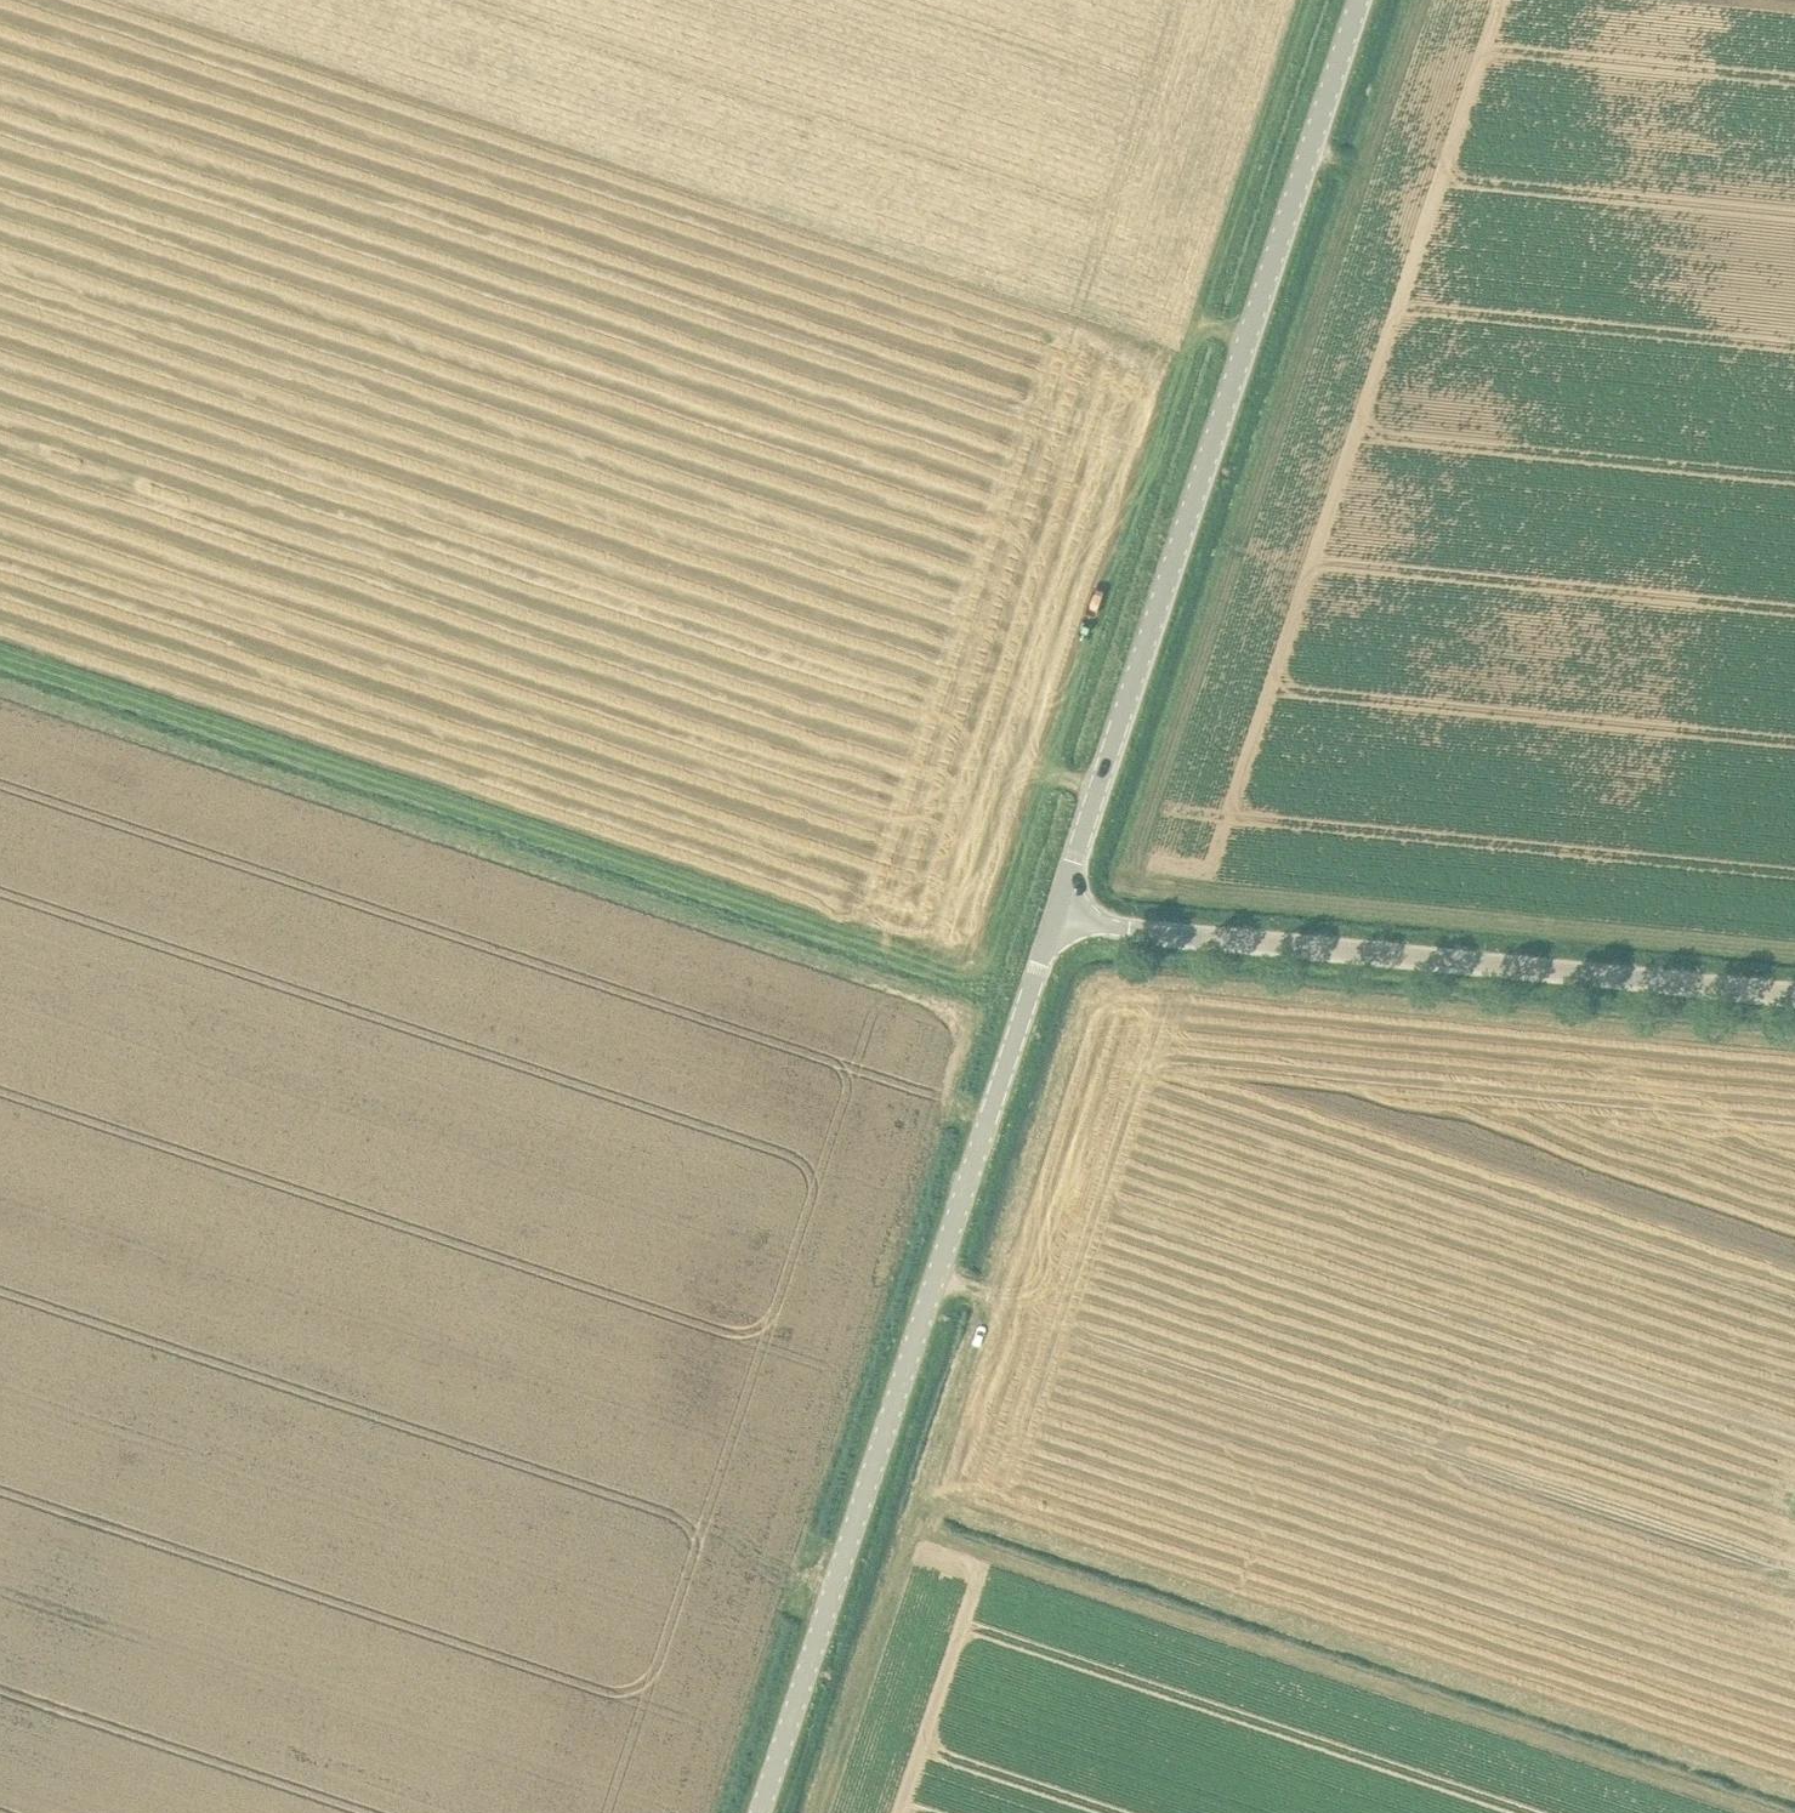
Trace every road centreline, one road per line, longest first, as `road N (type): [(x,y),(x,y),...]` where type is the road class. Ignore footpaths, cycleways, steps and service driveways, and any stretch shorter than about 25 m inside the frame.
road 1 (tertiary): [(1059,913),(1362,0)]
road 2 (tertiary): [(760,1812),(1059,913)]
road 3 (unclassified): [(1794,996),(1096,925),(1059,913)]

